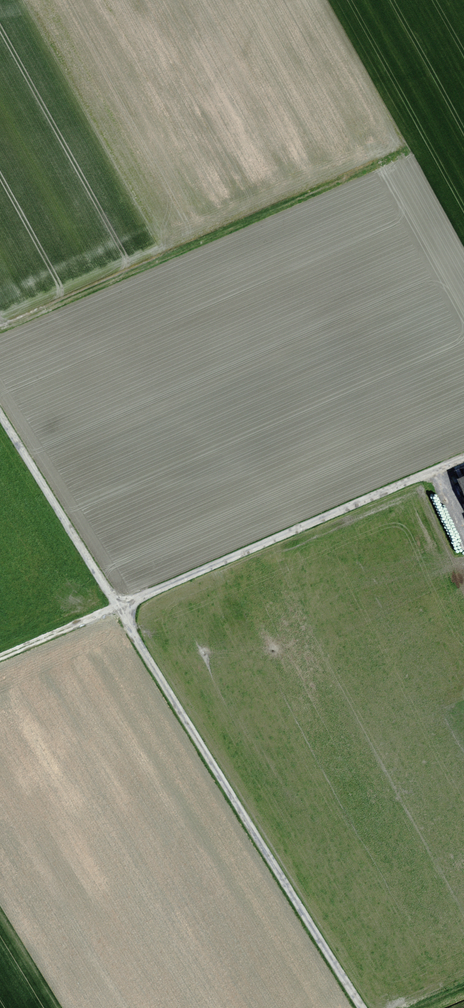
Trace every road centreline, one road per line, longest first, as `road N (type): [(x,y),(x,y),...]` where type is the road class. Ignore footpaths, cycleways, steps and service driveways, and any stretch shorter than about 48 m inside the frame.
road 1 (track): [(0,410),(364,1007)]
road 2 (track): [(463,458),(0,658)]

